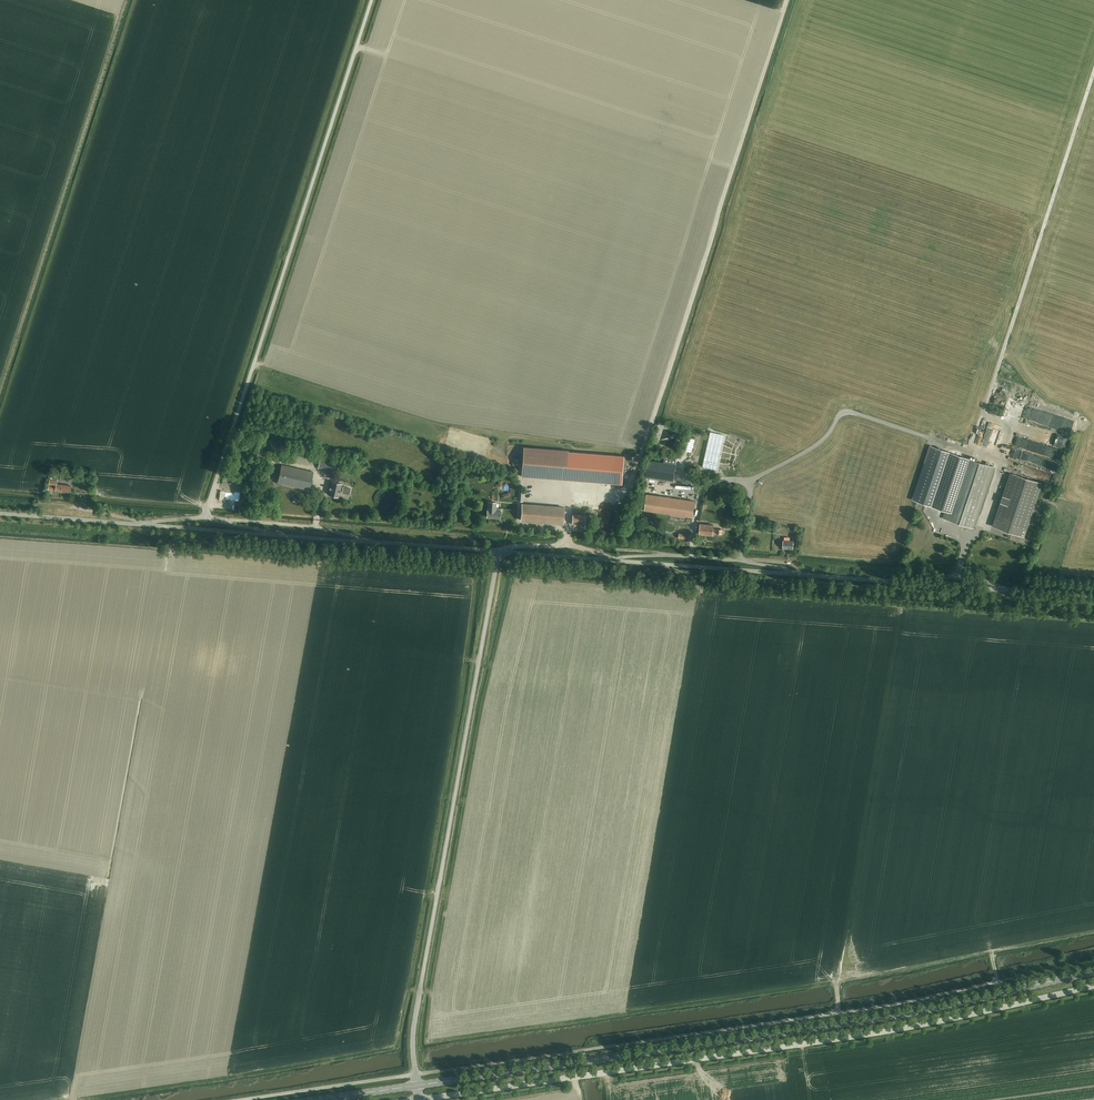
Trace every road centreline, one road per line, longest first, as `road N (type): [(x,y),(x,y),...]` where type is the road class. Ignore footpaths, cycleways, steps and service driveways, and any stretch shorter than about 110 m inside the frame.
road 1 (secondary): [(417,1085),(932,1008),(1093,971)]
road 2 (unclassified): [(419,1099),(918,1025),(1093,985)]
road 3 (unclassified): [(994,982),(894,1004),(415,1074)]
road 4 (unclassified): [(206,516),(371,0)]
road 5 (unclassified): [(415,1074),(416,1009),(498,552)]
road 6 (track): [(1093,73),(984,409),(1010,430),(999,462)]
road 7 (unclassified): [(1093,597),(800,574)]
road 8 (residential): [(800,574),(669,554),(610,560)]
road 9 (unclassified): [(800,574),(610,560)]
road 10 (unclassified): [(415,1074),(240,1099)]
road 11 (unclassified): [(224,521),(316,527),(372,542)]
road 12 (unclassified): [(141,524),(0,513)]
road 13 (unclassified): [(141,524),(270,534)]
road 14 (unclassified): [(498,552),(372,542)]

